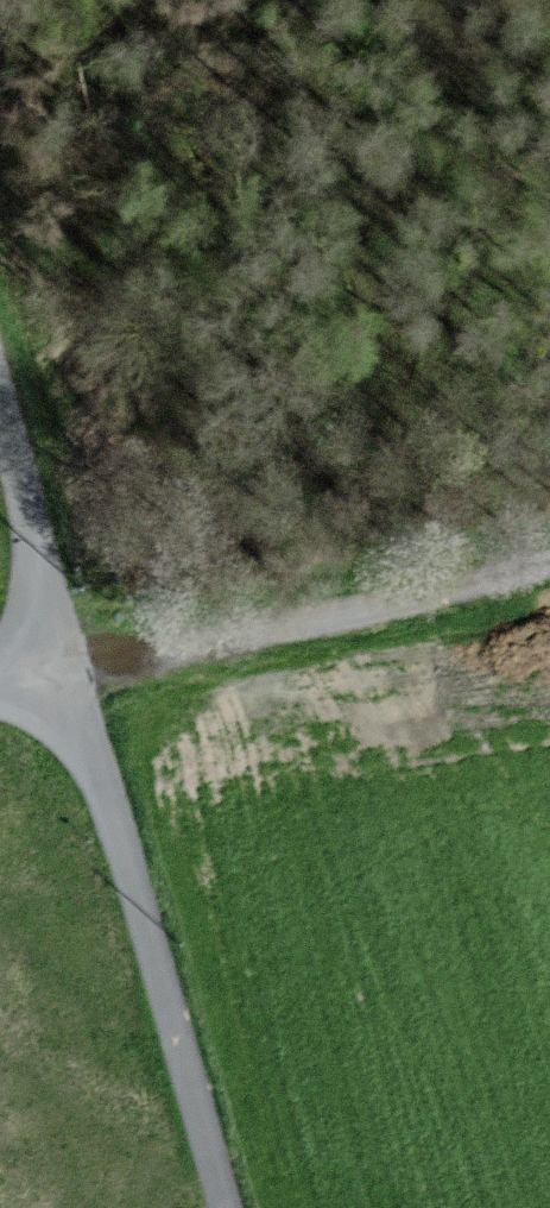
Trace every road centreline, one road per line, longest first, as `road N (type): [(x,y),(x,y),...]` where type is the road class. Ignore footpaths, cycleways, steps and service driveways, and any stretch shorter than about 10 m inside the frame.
road 1 (unclassified): [(65,673),(219,1207)]
road 2 (track): [(549,563),(65,673)]
road 3 (unclassified): [(0,432),(65,673)]

